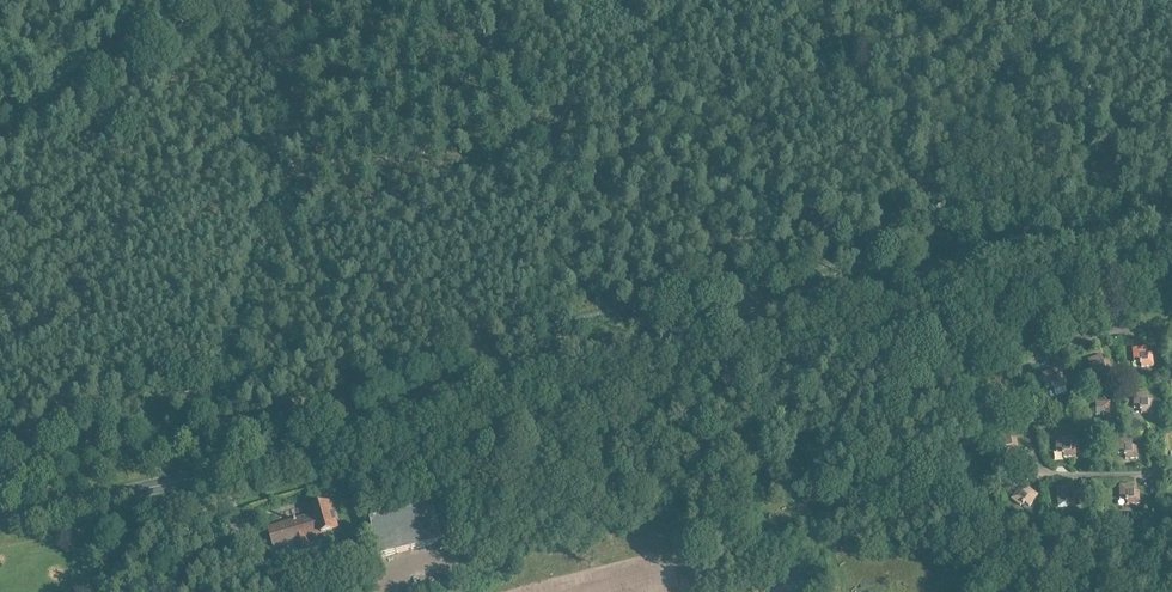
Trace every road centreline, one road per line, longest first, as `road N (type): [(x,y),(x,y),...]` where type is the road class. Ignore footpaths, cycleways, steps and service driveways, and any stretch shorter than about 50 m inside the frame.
road 1 (secondary): [(0,519),(255,463),(602,347),(998,253),(1171,222)]

